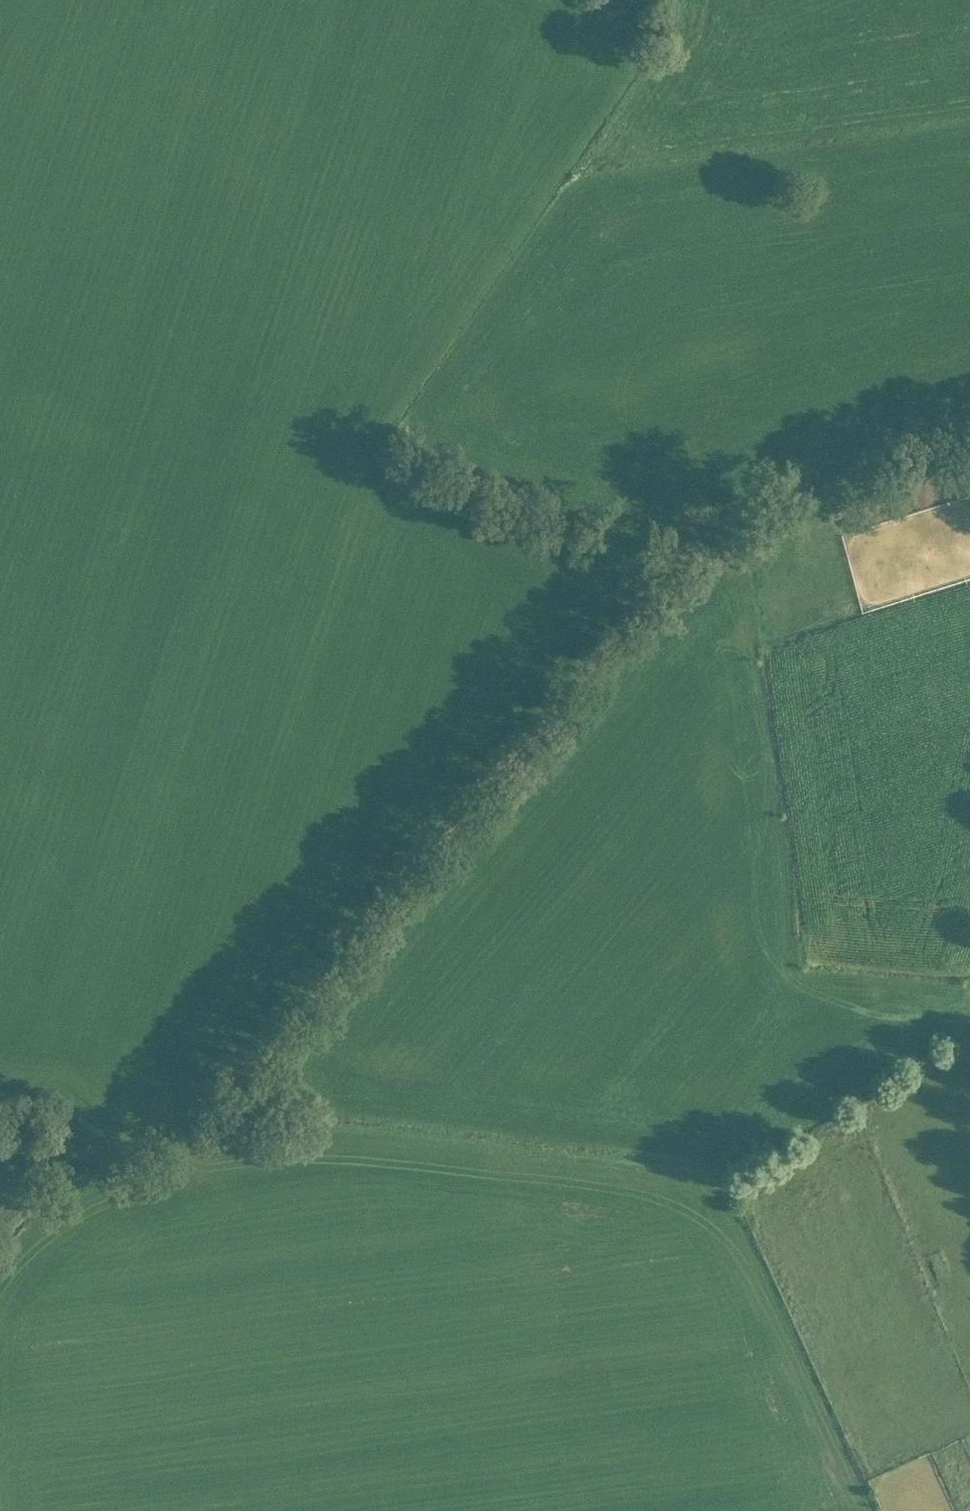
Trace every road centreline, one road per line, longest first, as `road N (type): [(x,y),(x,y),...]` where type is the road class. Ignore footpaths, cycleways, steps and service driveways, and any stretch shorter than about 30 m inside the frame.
road 1 (track): [(969,438),(776,508),(700,550)]

